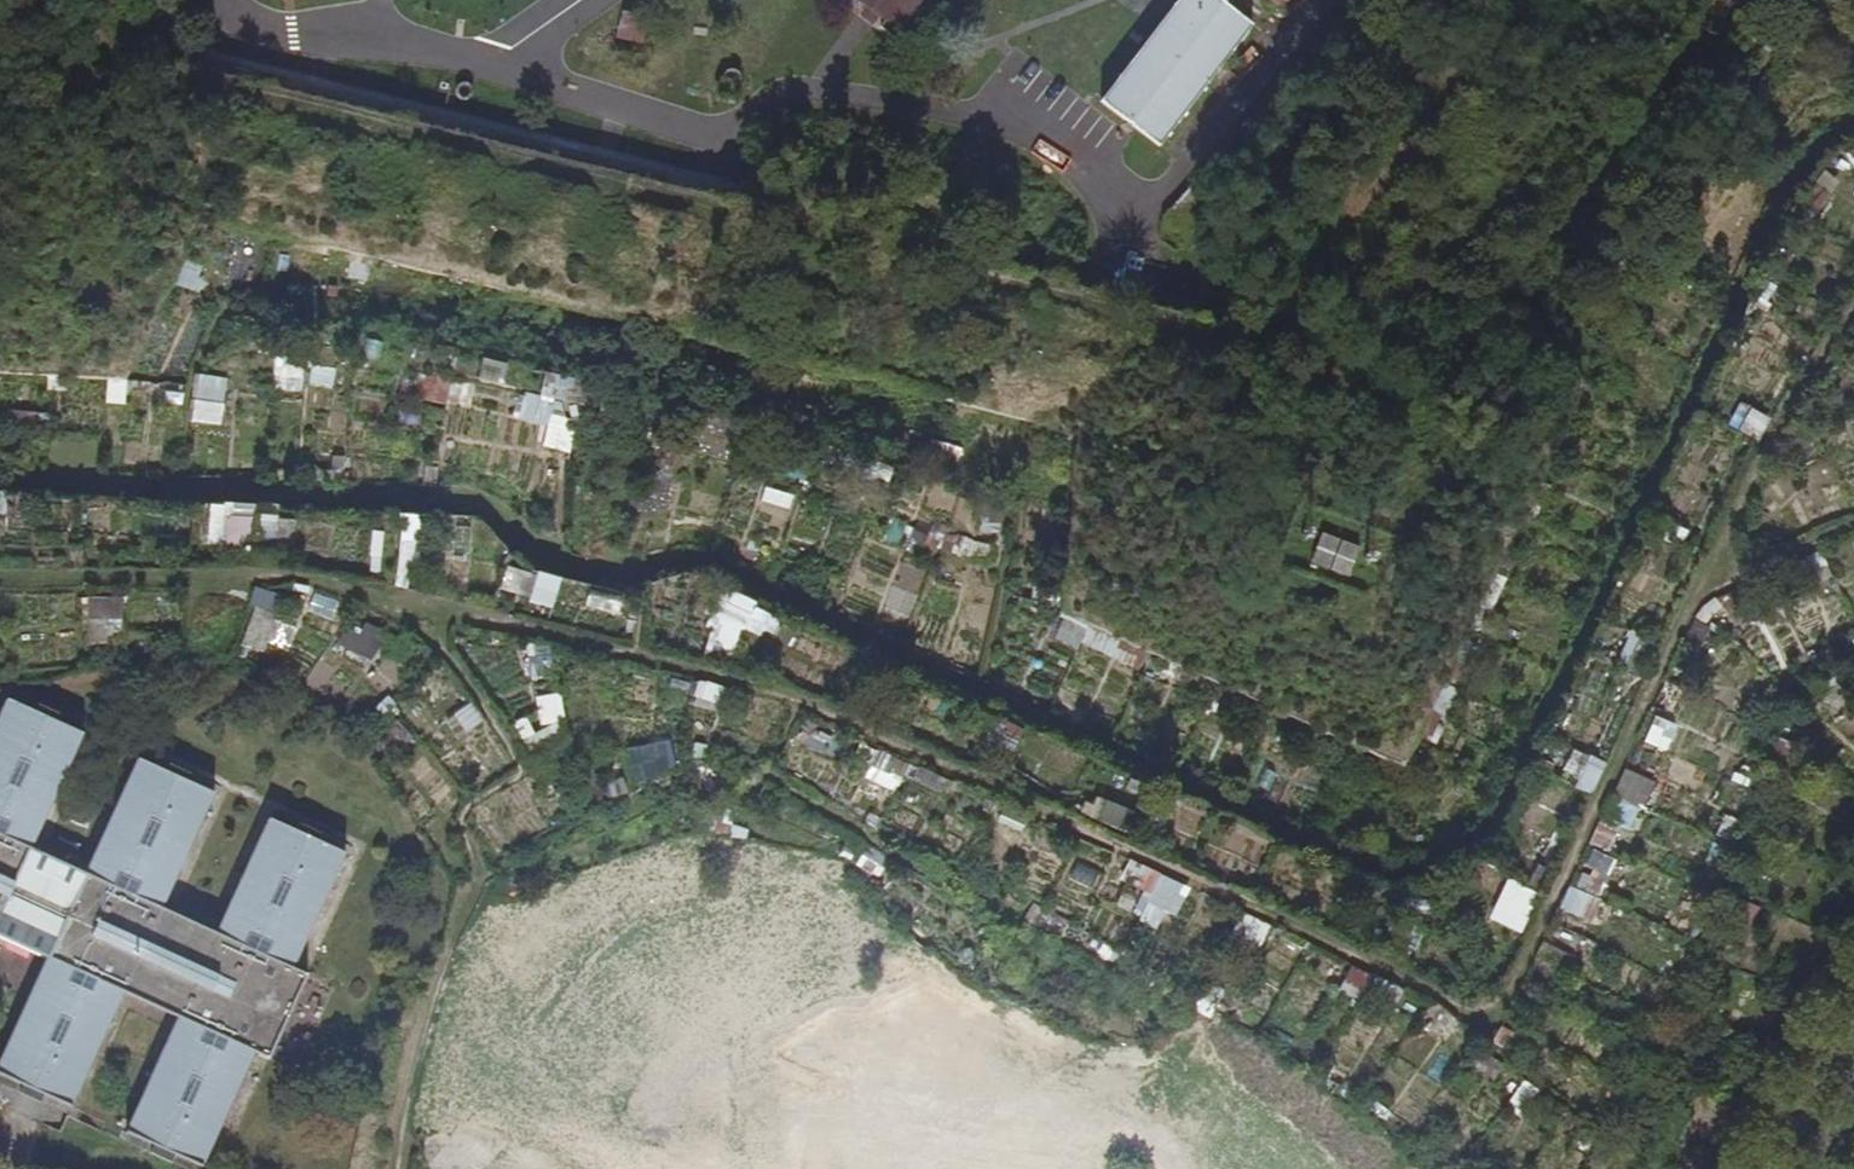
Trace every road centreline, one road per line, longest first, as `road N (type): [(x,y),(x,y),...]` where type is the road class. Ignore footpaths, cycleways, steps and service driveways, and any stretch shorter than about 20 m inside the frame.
road 1 (track): [(1853,309),(1700,586),(1498,1007),(1475,1009),(1399,979),(787,696),(364,585),(290,574),(0,573)]
road 2 (track): [(1853,129),(1825,139),(1793,177),(1489,830),(1444,865),(1406,878),(690,559),(591,567),(517,536),(477,506),(432,500),(67,484)]
road 3 (residential): [(1771,1168),(1853,1024)]
road 4 (track): [(1853,529),(1732,583),(1700,586)]

